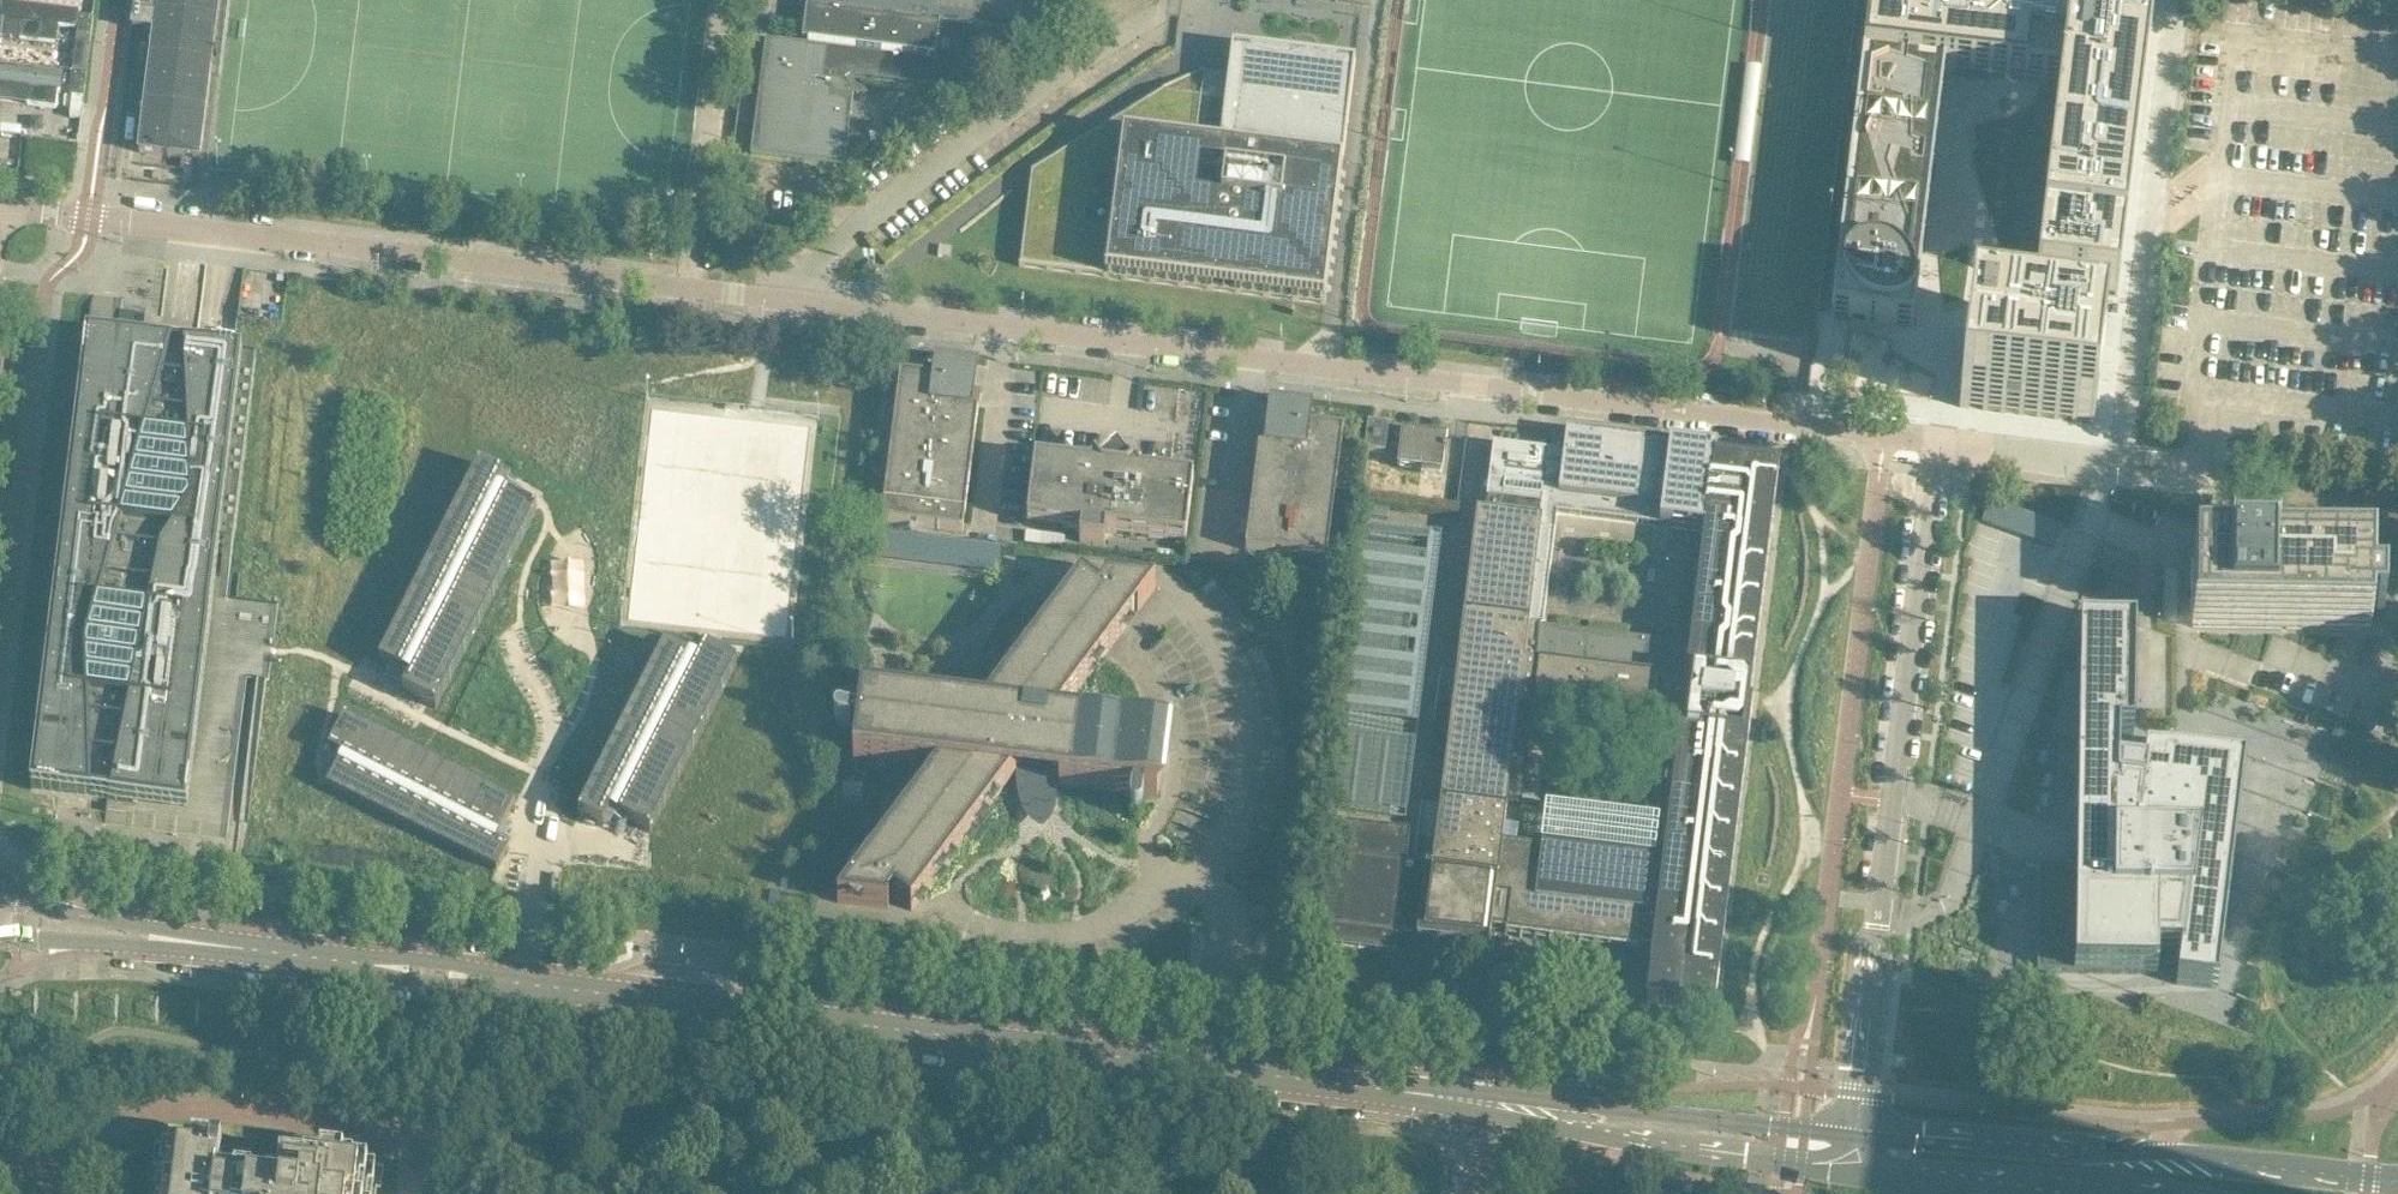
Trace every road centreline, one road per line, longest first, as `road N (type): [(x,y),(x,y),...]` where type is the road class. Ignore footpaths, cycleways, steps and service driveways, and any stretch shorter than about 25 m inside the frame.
road 1 (unclassified): [(1935,452),(3,211)]
road 2 (tertiary): [(1479,1102),(0,919)]
road 3 (unclassified): [(1855,1132),(1935,452)]
road 4 (tertiary): [(2397,1183),(2225,1156),(1855,1132)]
road 5 (unclassified): [(2123,474),(2178,6)]
road 6 (tertiary): [(1533,1111),(1658,1143),(1850,1171)]
road 7 (tertiary): [(1855,1132),(1533,1111)]
road 8 (unclassified): [(2123,474),(1935,452)]
road 9 (tertiary): [(1850,1171),(1980,1193)]

